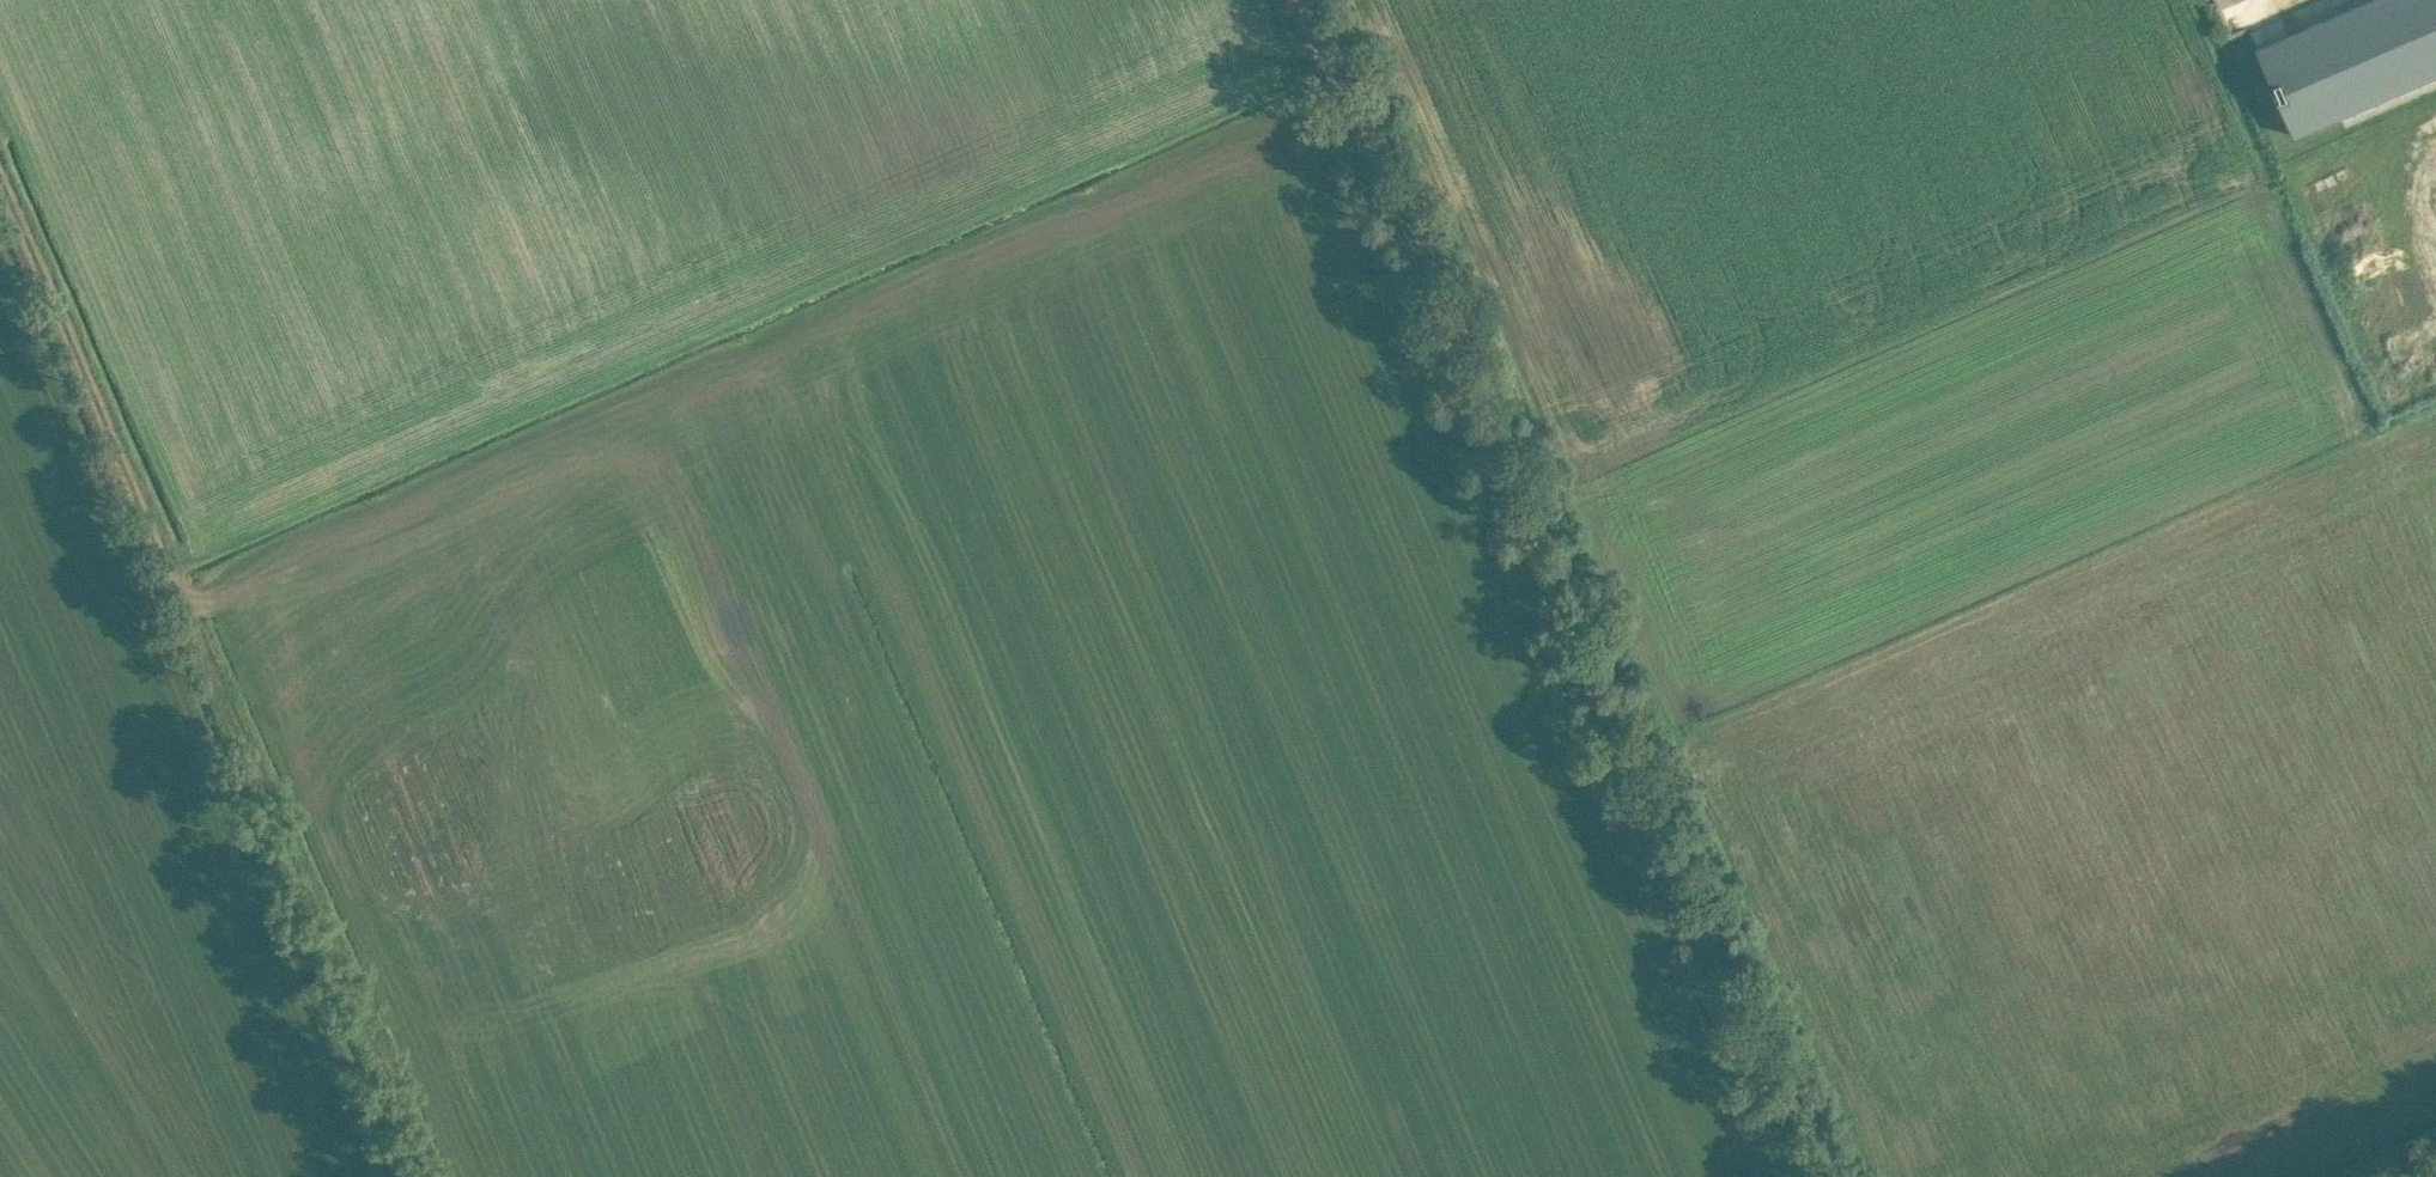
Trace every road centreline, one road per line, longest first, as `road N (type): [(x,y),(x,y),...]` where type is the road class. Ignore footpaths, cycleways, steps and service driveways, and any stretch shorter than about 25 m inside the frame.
road 1 (track): [(1305,0),(1805,1176)]
road 2 (track): [(0,159),(430,1176)]

